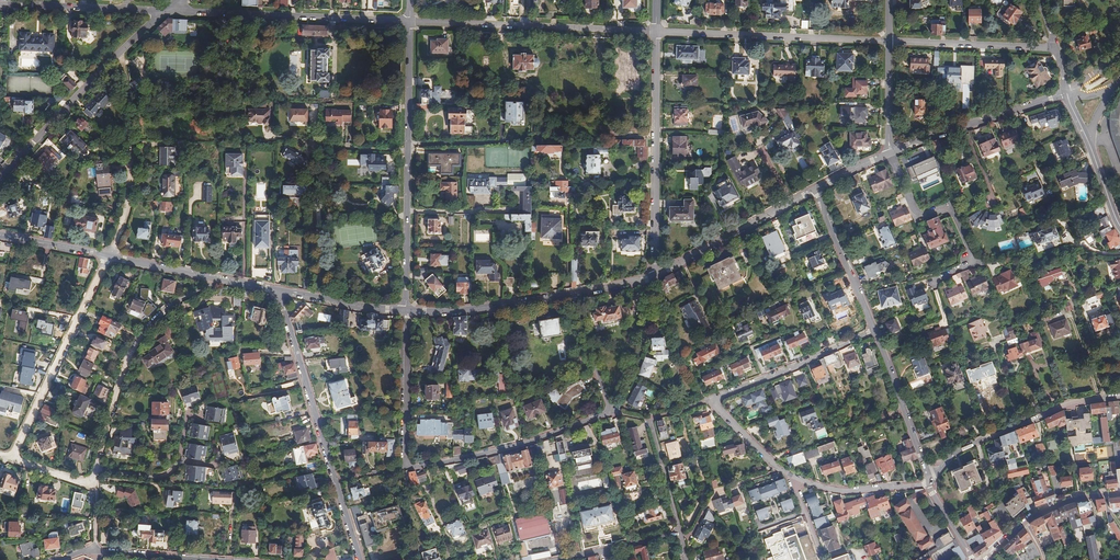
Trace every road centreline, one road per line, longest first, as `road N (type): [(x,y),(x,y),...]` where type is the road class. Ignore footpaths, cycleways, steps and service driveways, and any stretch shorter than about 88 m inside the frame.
road 1 (residential): [(404,468),(533,440),(610,412),(574,295)]
road 2 (residential): [(876,330),(709,399),(799,479)]
road 3 (residential): [(283,292),(360,559)]
road 4 (residential): [(656,32),(410,21)]
road 5 (residential): [(410,21),(165,10)]
road 6 (residential): [(656,32),(654,275)]
road 7 (residential): [(97,476),(137,341),(167,306),(216,279)]
road 8 (residential): [(889,42),(656,32)]
road 9 (residential): [(12,458),(109,257)]
road 10 (residential): [(928,478),(966,447),(1068,406),(1119,397)]
road 11 (residential): [(890,152),(913,209),(926,215),(949,207),(974,262),(930,283)]
road 12 (residential): [(109,257),(129,176),(114,58)]
road 13 (residential): [(408,211),(410,21)]
road 14 (residential): [(890,152),(1067,93)]
road 15 (residential): [(654,275),(816,189)]
road 16 (residential): [(406,311),(454,313),(574,295)]
road 17 (residential): [(1055,48),(889,42)]
road 18 (residential): [(165,10),(0,4)]
road 19 (residential): [(114,58),(0,177)]
road 20 (residential): [(404,468),(406,311)]
road 21 (residential): [(928,478),(876,330)]
road 22 (residential): [(1119,492),(1075,497),(1026,517),(988,559)]
road 23 (residential): [(876,330),(816,189)]
road 24 (track): [(610,412),(640,352),(654,275)]
road 25 (residential): [(1067,93),(1119,225)]
road 26 (residential): [(799,479),(849,491),(928,485)]
road 27 (residential): [(283,292),(406,311)]

